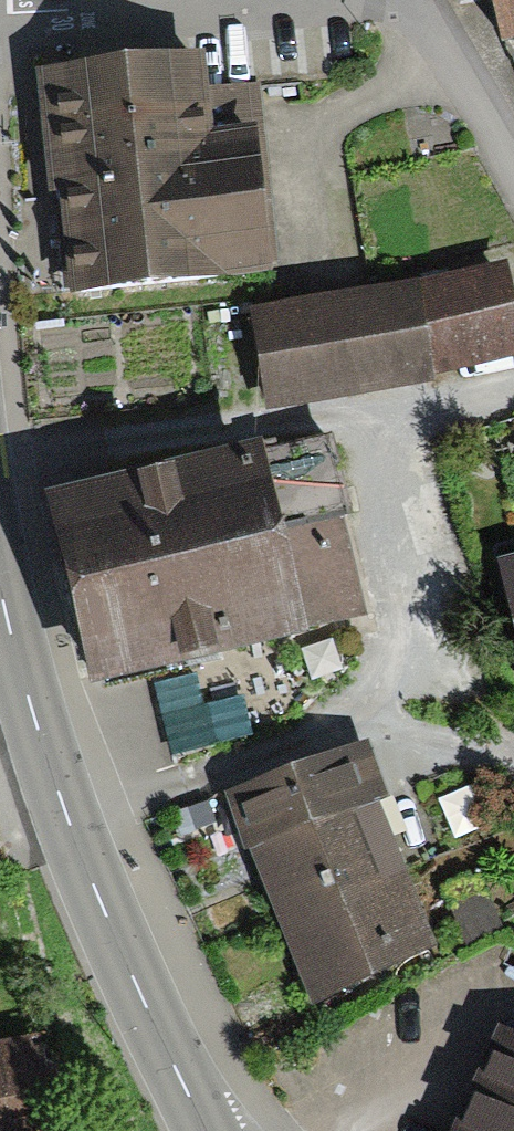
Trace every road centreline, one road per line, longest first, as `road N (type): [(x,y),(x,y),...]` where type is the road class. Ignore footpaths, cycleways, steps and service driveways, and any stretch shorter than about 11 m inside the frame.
road 1 (secondary): [(0,585),(70,824),(206,1130)]

